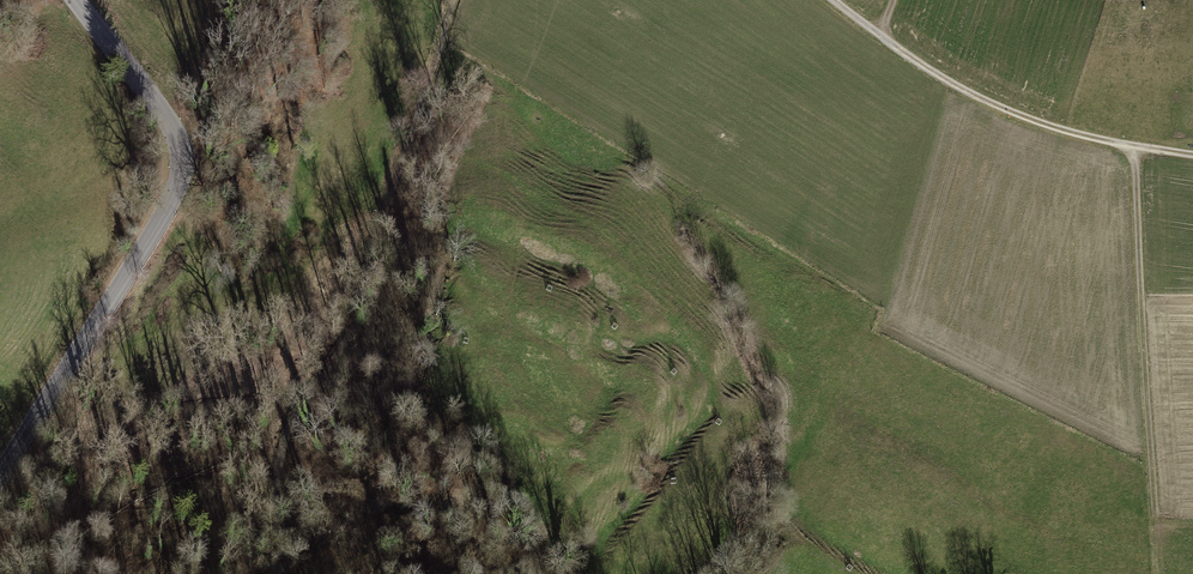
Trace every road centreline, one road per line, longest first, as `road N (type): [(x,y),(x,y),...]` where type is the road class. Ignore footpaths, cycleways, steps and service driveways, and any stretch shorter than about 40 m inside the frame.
road 1 (track): [(273,573),(291,424),(356,318),(453,0)]
road 2 (tertiary): [(76,0),(171,122),(180,176),(0,476)]
road 3 (track): [(835,0),(926,68),(1002,108),(1082,135),(1192,154)]
road 4 (track): [(1133,145),(1155,523)]

